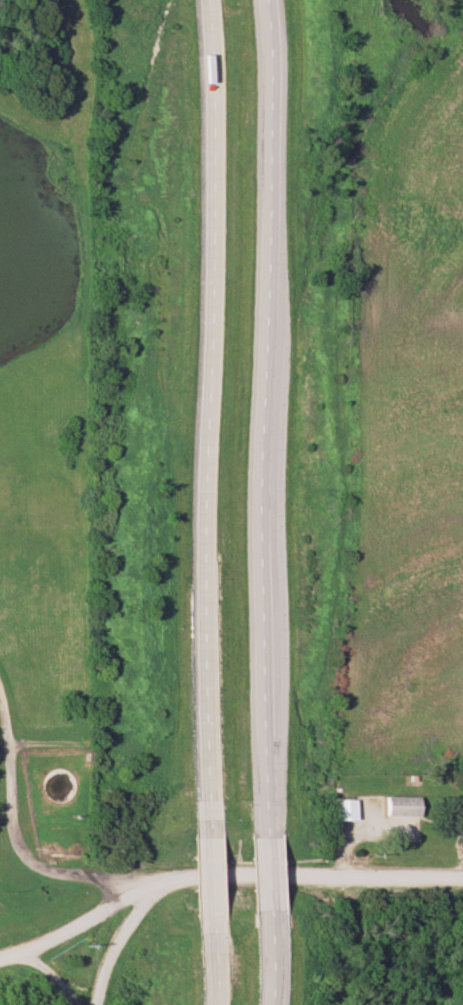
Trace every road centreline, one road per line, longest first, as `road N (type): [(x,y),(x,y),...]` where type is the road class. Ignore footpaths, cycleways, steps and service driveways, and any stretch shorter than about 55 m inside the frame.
road 1 (motorway): [(266,826),(261,0)]
road 2 (motorway): [(203,0),(211,825)]
road 3 (residential): [(462,874),(174,886),(0,965)]
road 4 (residential): [(157,892),(53,881),(26,869),(12,831),(0,715)]
road 5 (residential): [(94,1004),(114,955),(157,892)]

